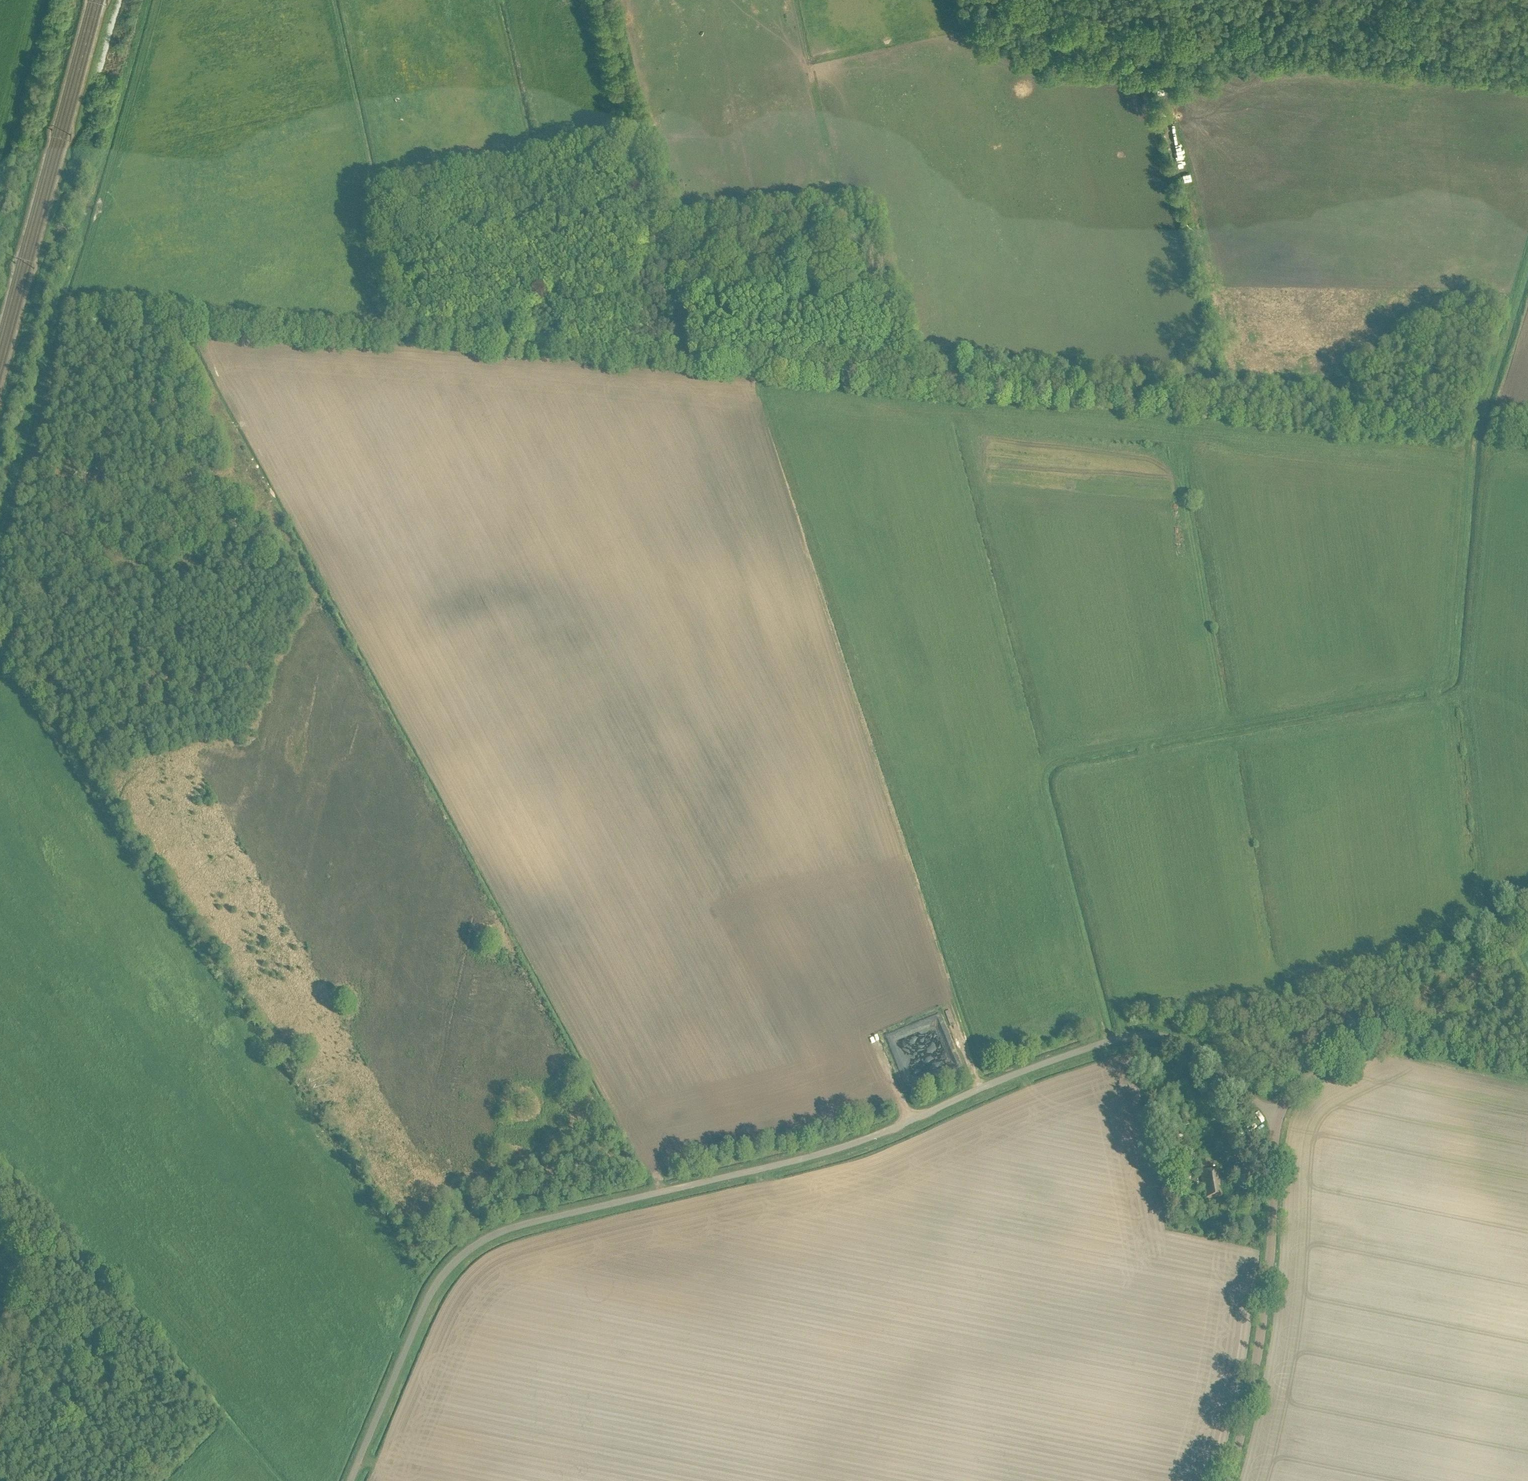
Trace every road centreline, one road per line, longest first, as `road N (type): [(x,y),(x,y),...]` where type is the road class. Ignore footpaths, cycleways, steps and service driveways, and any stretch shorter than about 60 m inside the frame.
road 1 (unclassified): [(350,1480),(437,1284),(495,1234),(825,1152),(1131,1036),(1187,1043),(1280,1114)]
road 2 (track): [(1527,262),(1473,436),(1449,679),(1068,755),(1044,770),(1041,789),(1107,1043)]
road 3 (track): [(157,0),(0,562)]
road 4 (tertiary): [(1280,1114),(1264,1314),(1227,1480)]
road 5 (tertiary): [(1527,925),(1430,1017),(1298,1085),(1280,1114)]
road 6 (track): [(0,139),(38,0)]

